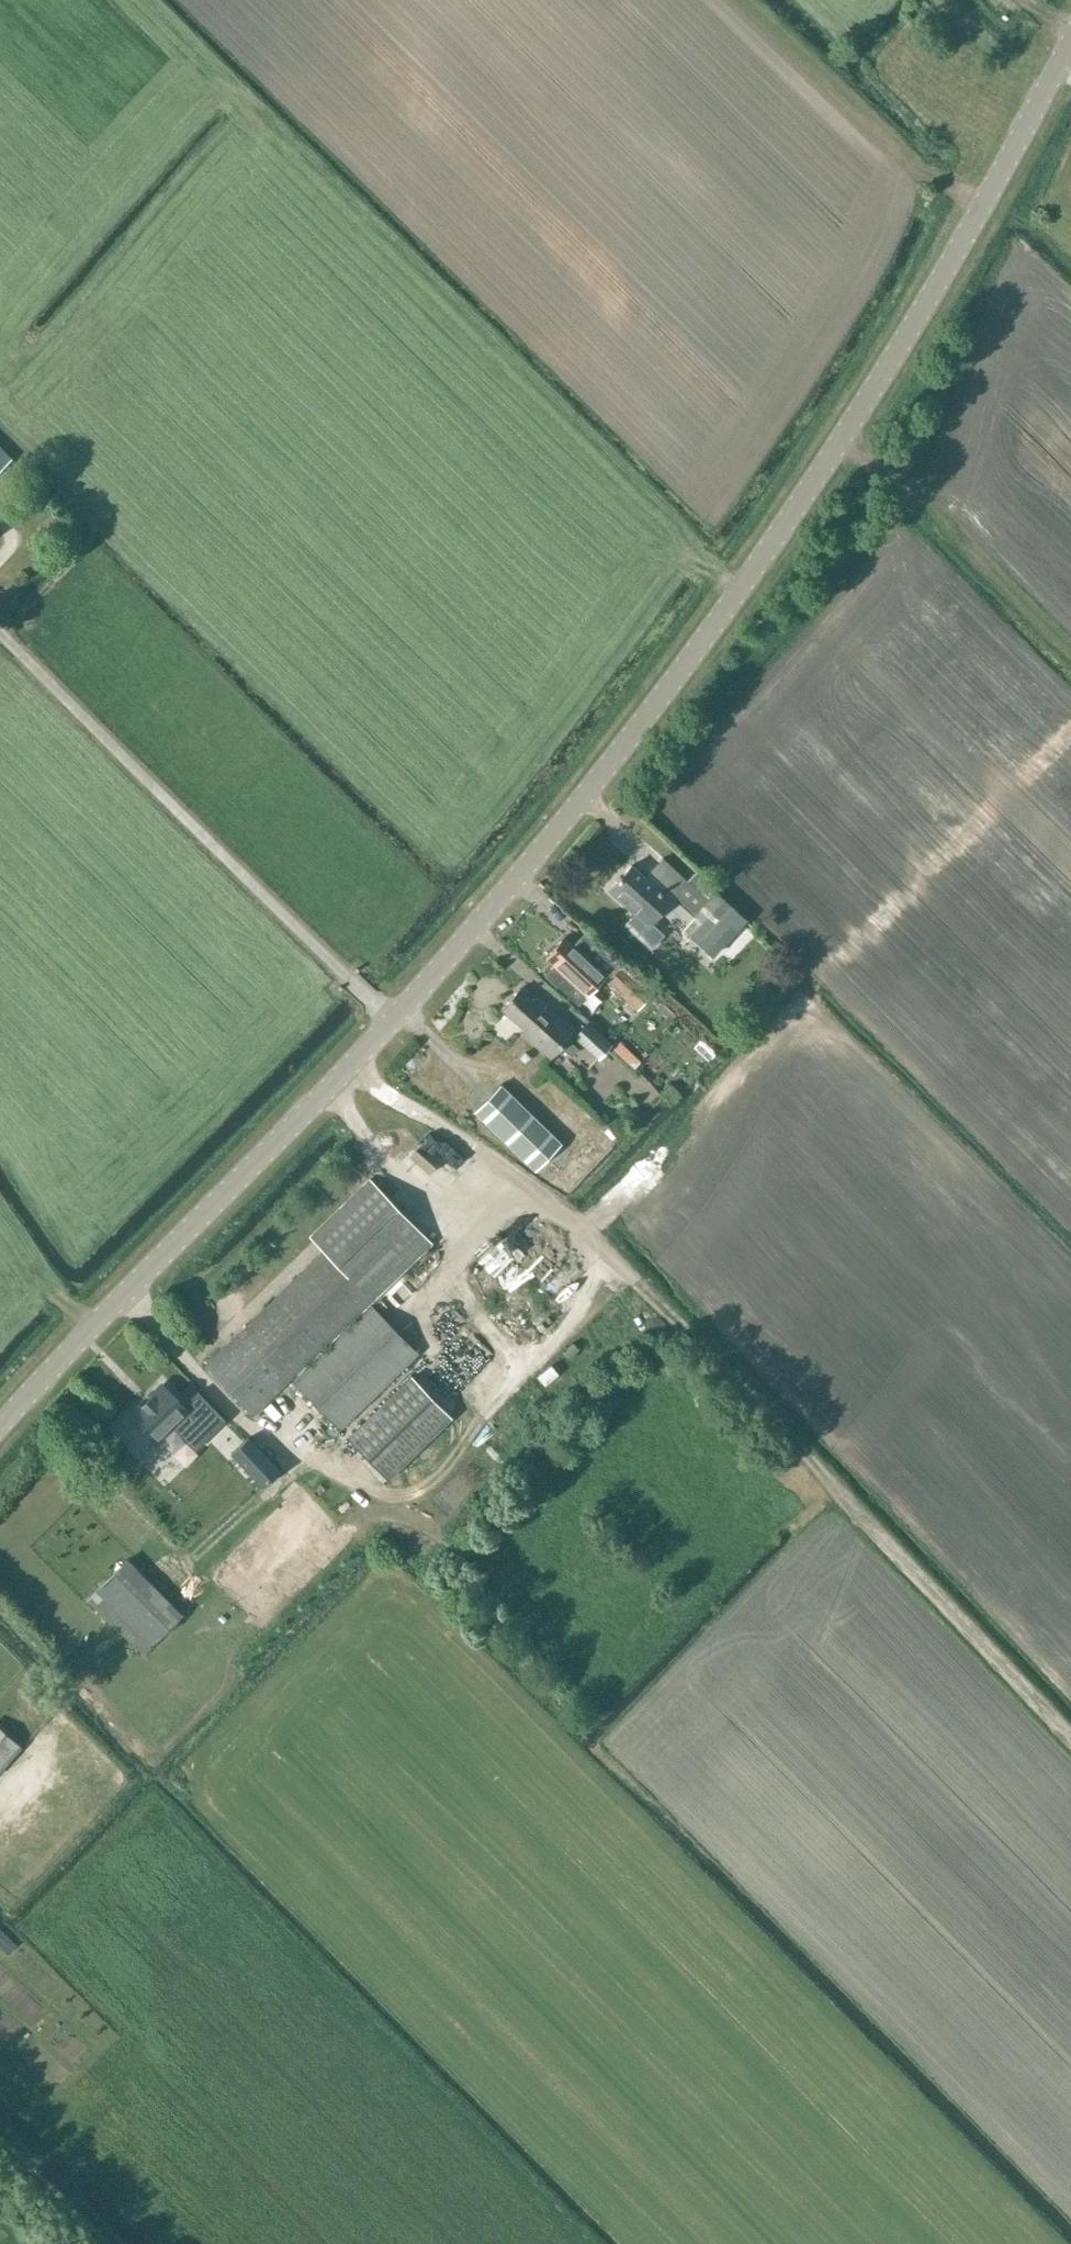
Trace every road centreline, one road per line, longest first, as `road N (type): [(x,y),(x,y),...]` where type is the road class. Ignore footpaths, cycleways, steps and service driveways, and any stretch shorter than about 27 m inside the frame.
road 1 (tertiary): [(0,1425),(393,1020),(650,711),(859,410),(960,247),(1070,42)]

